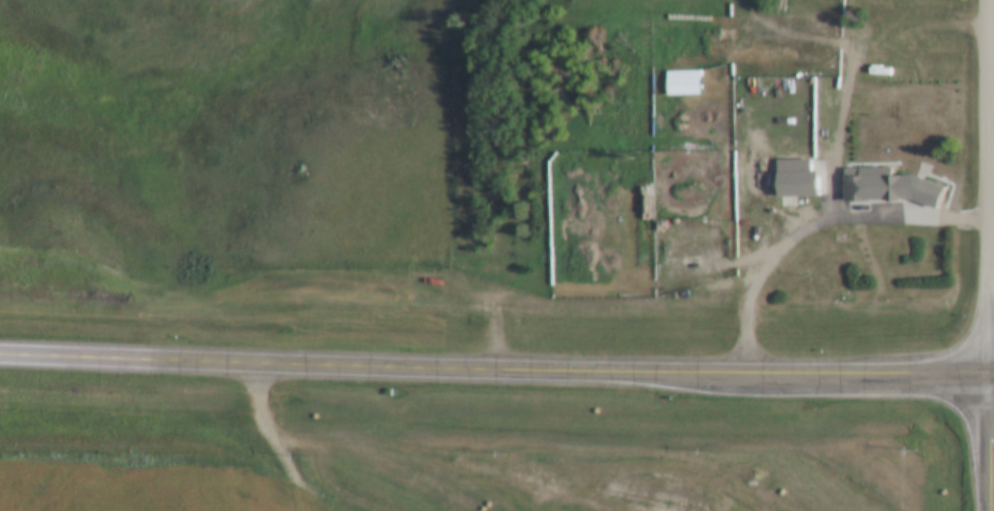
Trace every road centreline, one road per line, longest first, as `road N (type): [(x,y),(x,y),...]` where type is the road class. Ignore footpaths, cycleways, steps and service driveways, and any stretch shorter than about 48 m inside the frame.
road 1 (primary): [(0,350),(794,376),(993,370)]
road 2 (track): [(677,510),(278,432)]
road 3 (residential): [(986,370),(992,0)]
road 4 (track): [(261,360),(265,409),(305,471),(314,510)]
road 5 (secondary): [(986,510),(986,370)]

